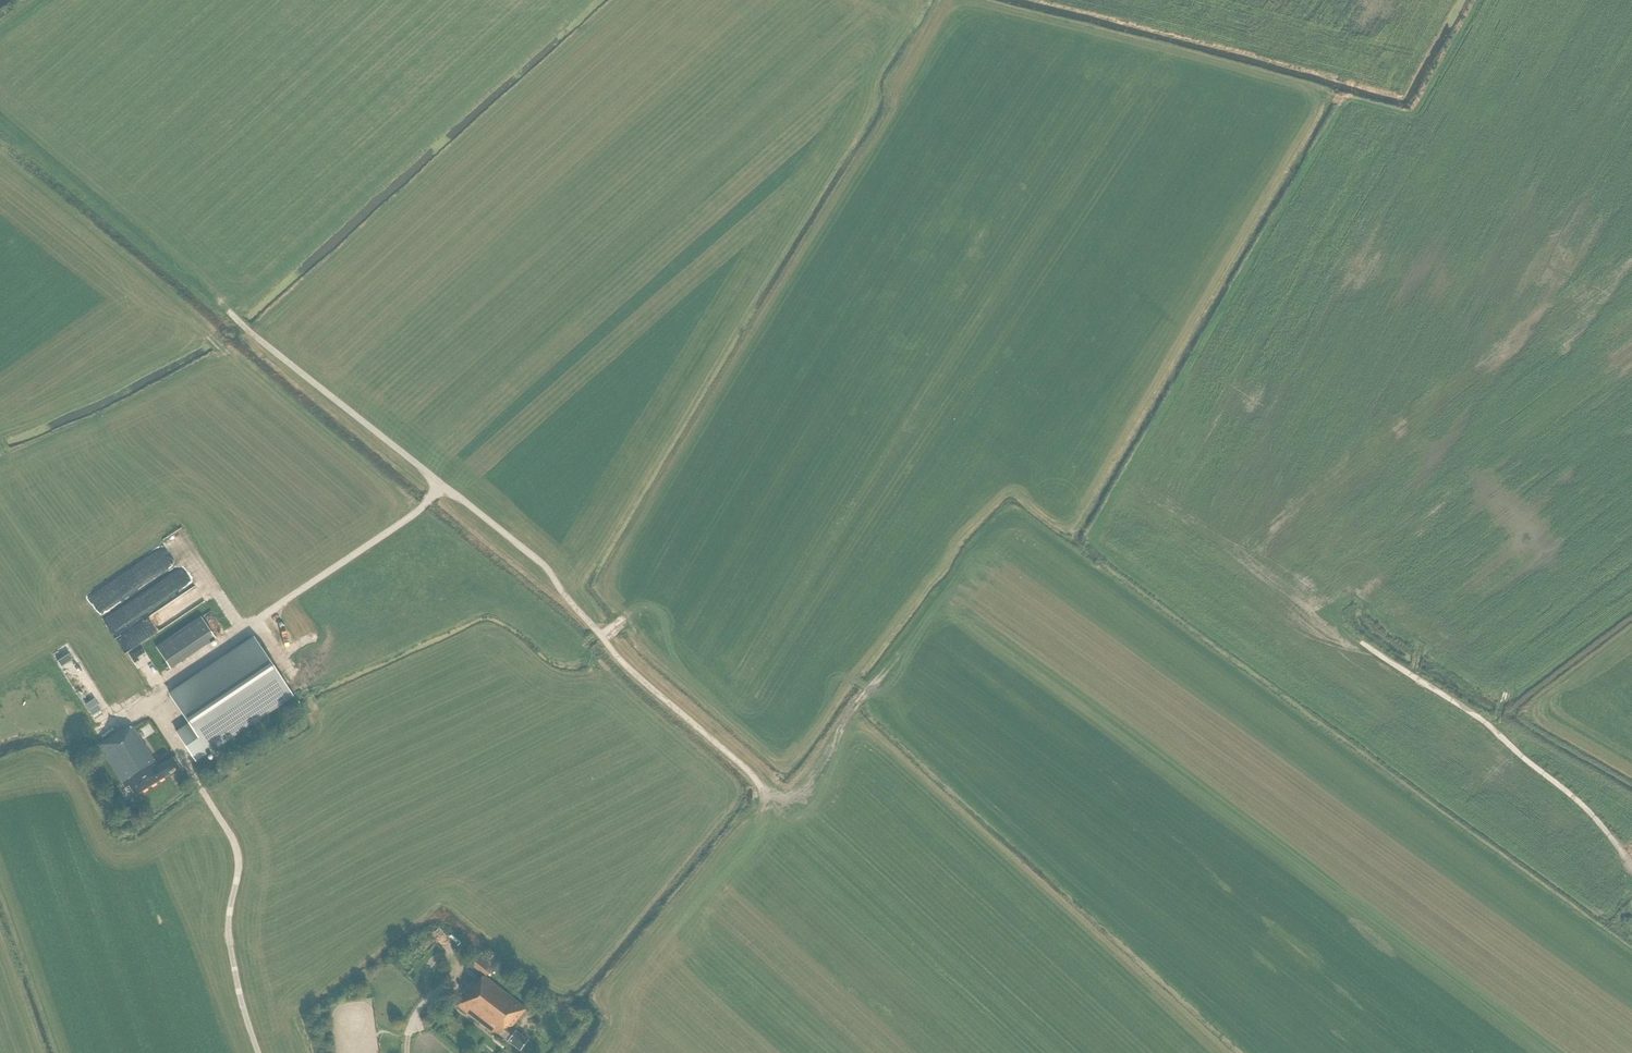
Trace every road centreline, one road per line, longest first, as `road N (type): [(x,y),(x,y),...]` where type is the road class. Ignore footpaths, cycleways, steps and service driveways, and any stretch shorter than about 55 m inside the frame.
road 1 (track): [(763,787),(620,662),(542,563),(229,313)]
road 2 (track): [(196,777),(144,695),(444,487)]
road 3 (track): [(1631,867),(1591,815),(1471,712),(1357,640)]
road 4 (unclassified): [(261,1052),(229,925),(242,856),(196,777)]
road 5 (track): [(408,1052),(411,1025),(426,1001),(458,973),(453,958),(433,962),(429,990)]
road 6 (track): [(763,787),(793,794),(809,781),(869,690)]

